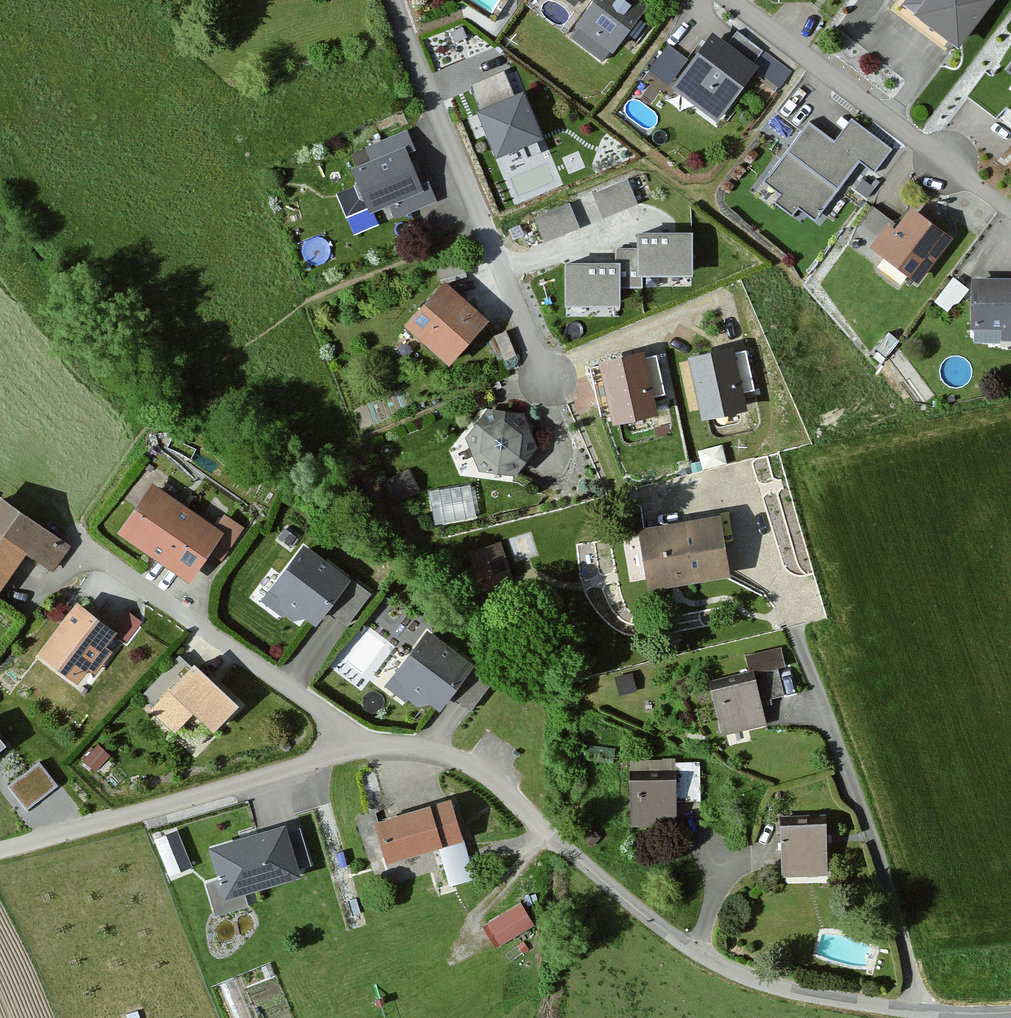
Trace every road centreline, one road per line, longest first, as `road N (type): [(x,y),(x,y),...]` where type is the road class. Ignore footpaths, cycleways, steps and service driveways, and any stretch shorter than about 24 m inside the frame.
road 1 (unclassified): [(916,1015),(764,989),(680,949),(468,771),(368,753)]
road 2 (residential): [(916,1015),(785,600)]
road 3 (residential): [(389,0),(548,379)]
road 4 (unclassified): [(368,753),(0,853)]
road 5 (residential): [(77,551),(368,753)]
road 6 (residential): [(728,0),(1010,212)]

